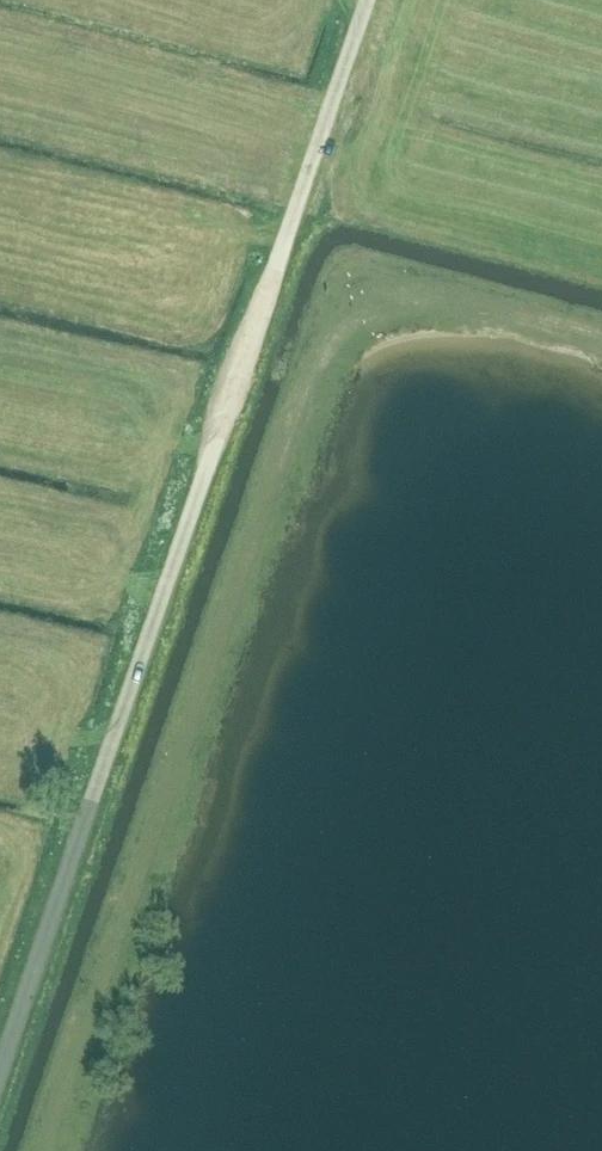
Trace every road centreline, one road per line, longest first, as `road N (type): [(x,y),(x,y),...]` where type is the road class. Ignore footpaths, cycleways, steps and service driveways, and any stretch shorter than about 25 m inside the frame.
road 1 (unclassified): [(0,1058),(226,399)]
road 2 (track): [(226,399),(361,0)]

